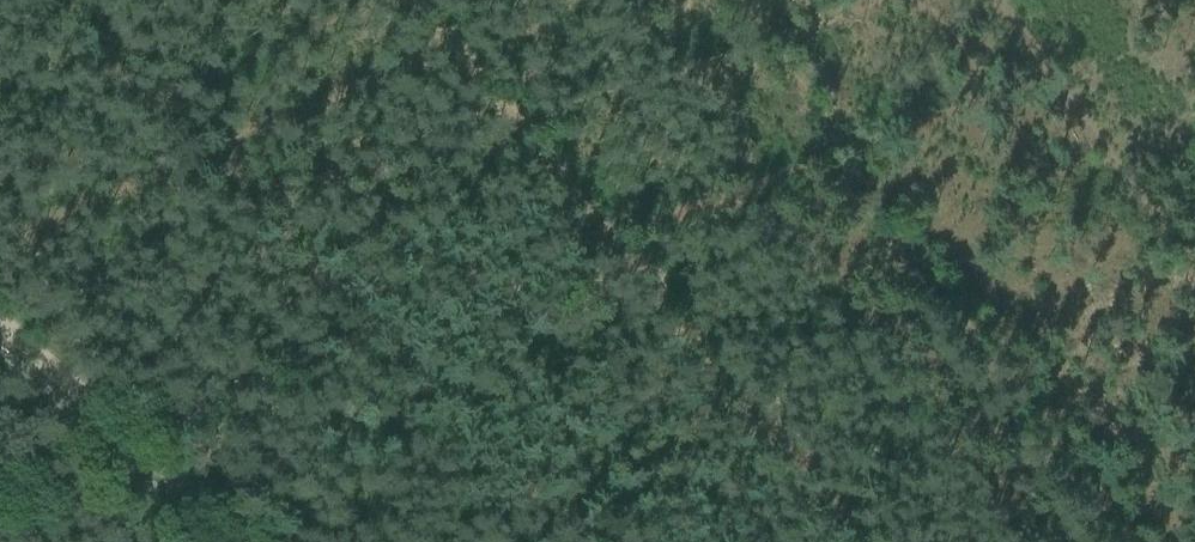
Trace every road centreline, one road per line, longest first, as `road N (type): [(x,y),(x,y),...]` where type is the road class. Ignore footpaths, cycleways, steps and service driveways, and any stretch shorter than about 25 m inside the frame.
road 1 (track): [(239,541),(0,326)]

